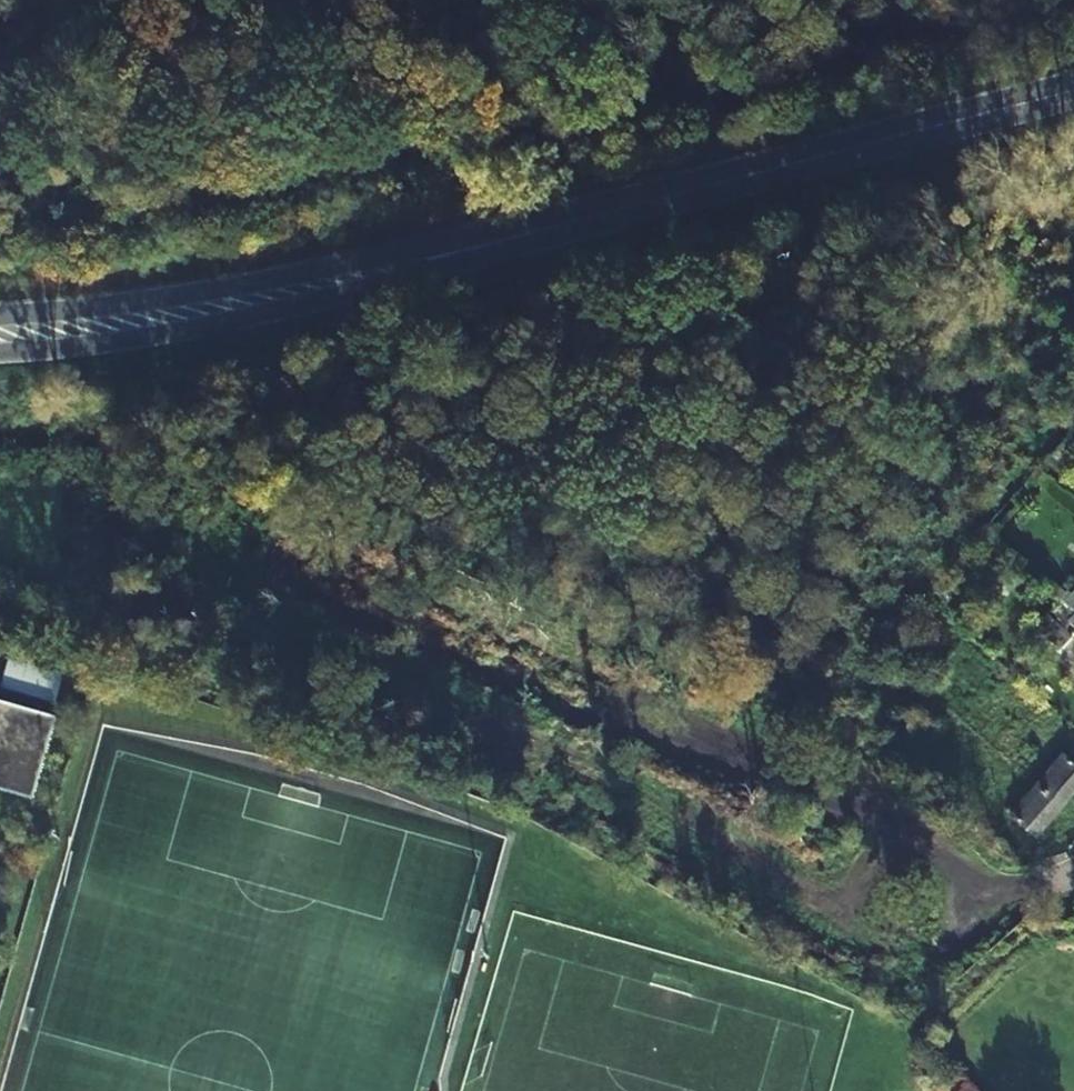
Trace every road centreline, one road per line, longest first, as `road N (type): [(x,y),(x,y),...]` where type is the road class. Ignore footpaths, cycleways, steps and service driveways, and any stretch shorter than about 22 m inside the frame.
road 1 (secondary): [(1073,91),(396,267),(238,302),(0,336)]

